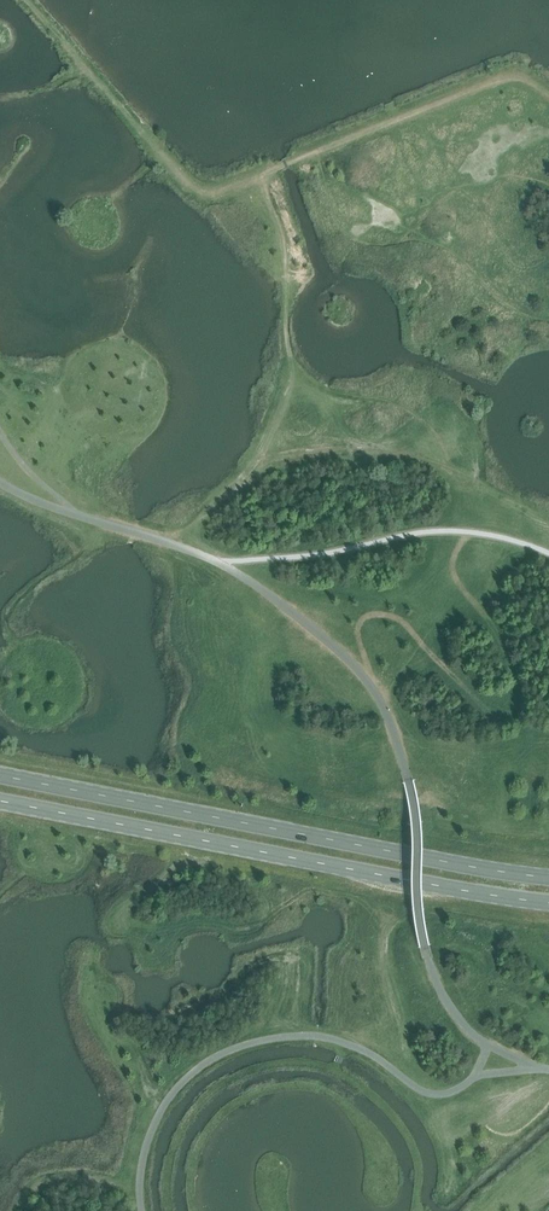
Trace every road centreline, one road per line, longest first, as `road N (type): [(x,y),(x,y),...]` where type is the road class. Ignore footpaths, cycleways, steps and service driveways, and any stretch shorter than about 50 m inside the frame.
road 1 (secondary): [(548,877),(0,774)]
road 2 (secondary): [(0,802),(548,902)]

